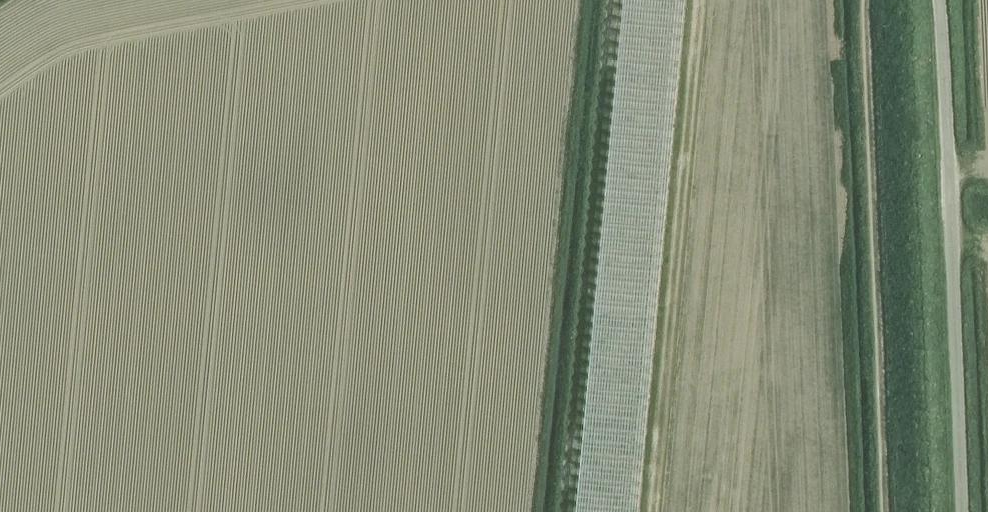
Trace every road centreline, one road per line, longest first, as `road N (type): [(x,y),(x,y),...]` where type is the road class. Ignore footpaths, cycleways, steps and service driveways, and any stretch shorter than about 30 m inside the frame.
road 1 (track): [(563,511),(610,0)]
road 2 (unclassified): [(961,511),(935,0)]
road 3 (track): [(860,0),(880,511)]

